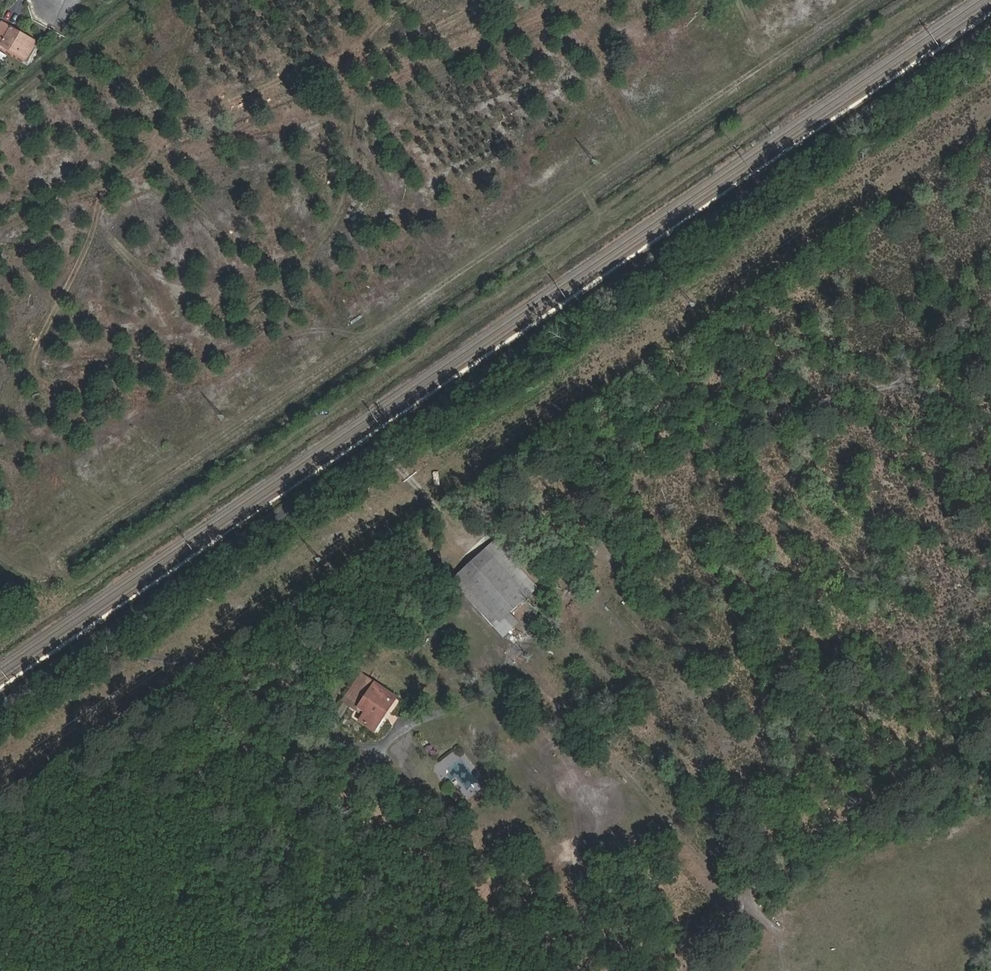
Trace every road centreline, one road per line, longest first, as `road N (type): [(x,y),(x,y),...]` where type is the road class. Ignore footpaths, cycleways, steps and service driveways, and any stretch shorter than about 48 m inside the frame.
road 1 (unclassified): [(990,52),(0,724)]

